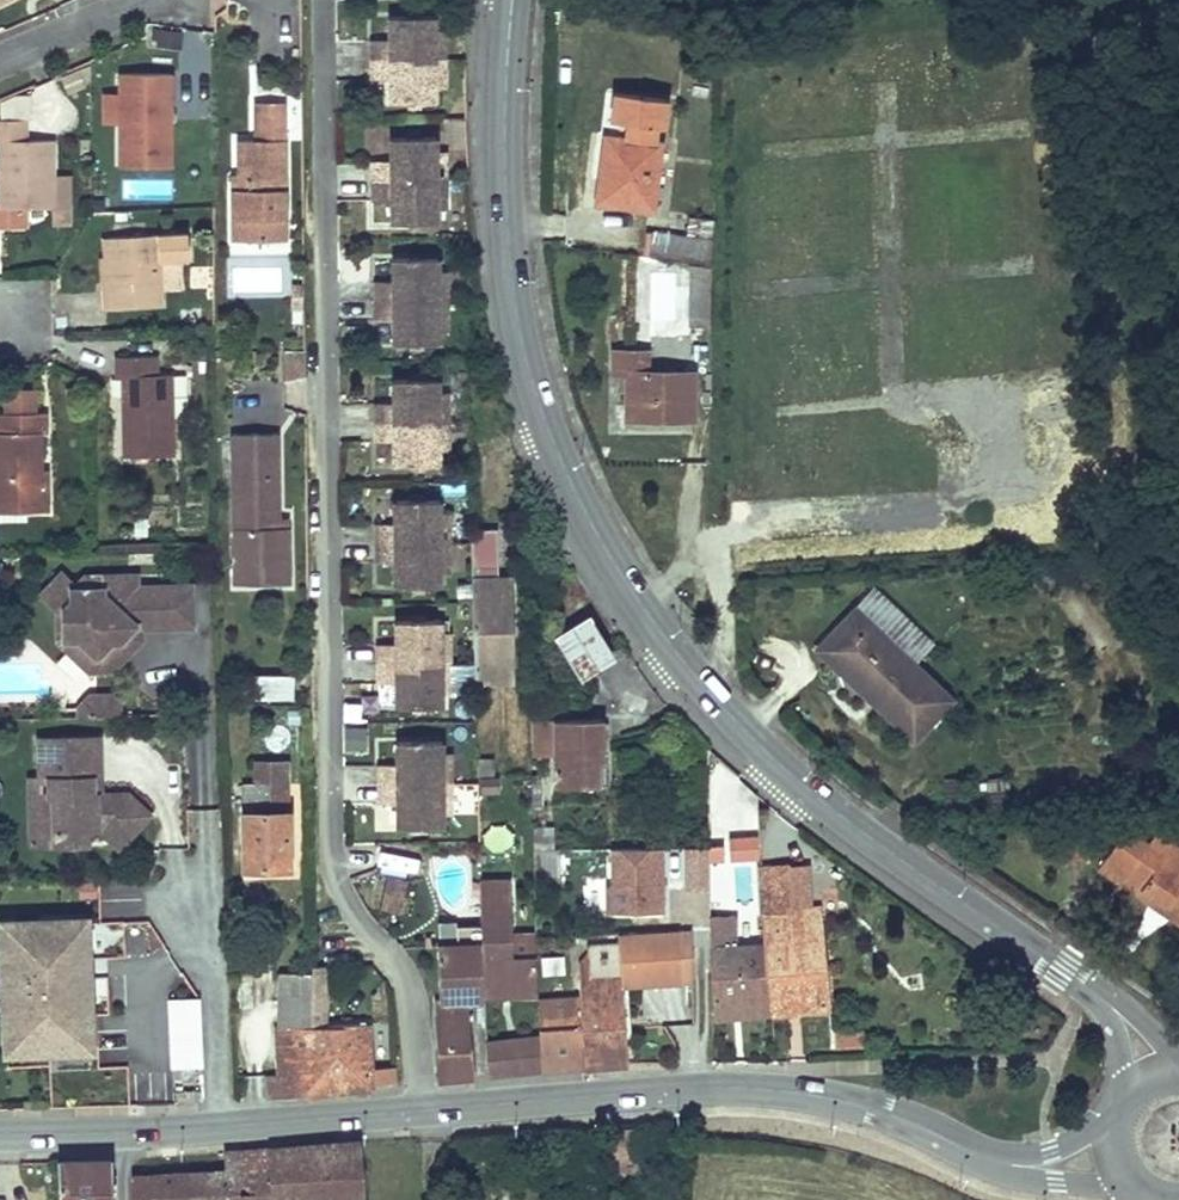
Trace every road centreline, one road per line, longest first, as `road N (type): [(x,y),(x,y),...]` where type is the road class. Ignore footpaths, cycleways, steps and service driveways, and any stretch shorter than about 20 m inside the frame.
road 1 (tertiary): [(512,0),(507,183),(524,350),(579,500),(625,580),(730,716),(804,786),(1064,971),(1147,1039),(1169,1071)]
road 2 (residential): [(322,0),(335,873),(409,992),(421,1111)]
road 3 (tertiary): [(421,1111),(656,1092),(775,1093),(874,1114),(1017,1169),(1117,1166)]
road 4 (tertiary): [(0,1137),(228,1130),(421,1111)]
road 5 (residential): [(0,61),(144,0)]
road 6 (tertiary): [(1169,1071),(1133,1089),(1119,1108),(1117,1166)]

